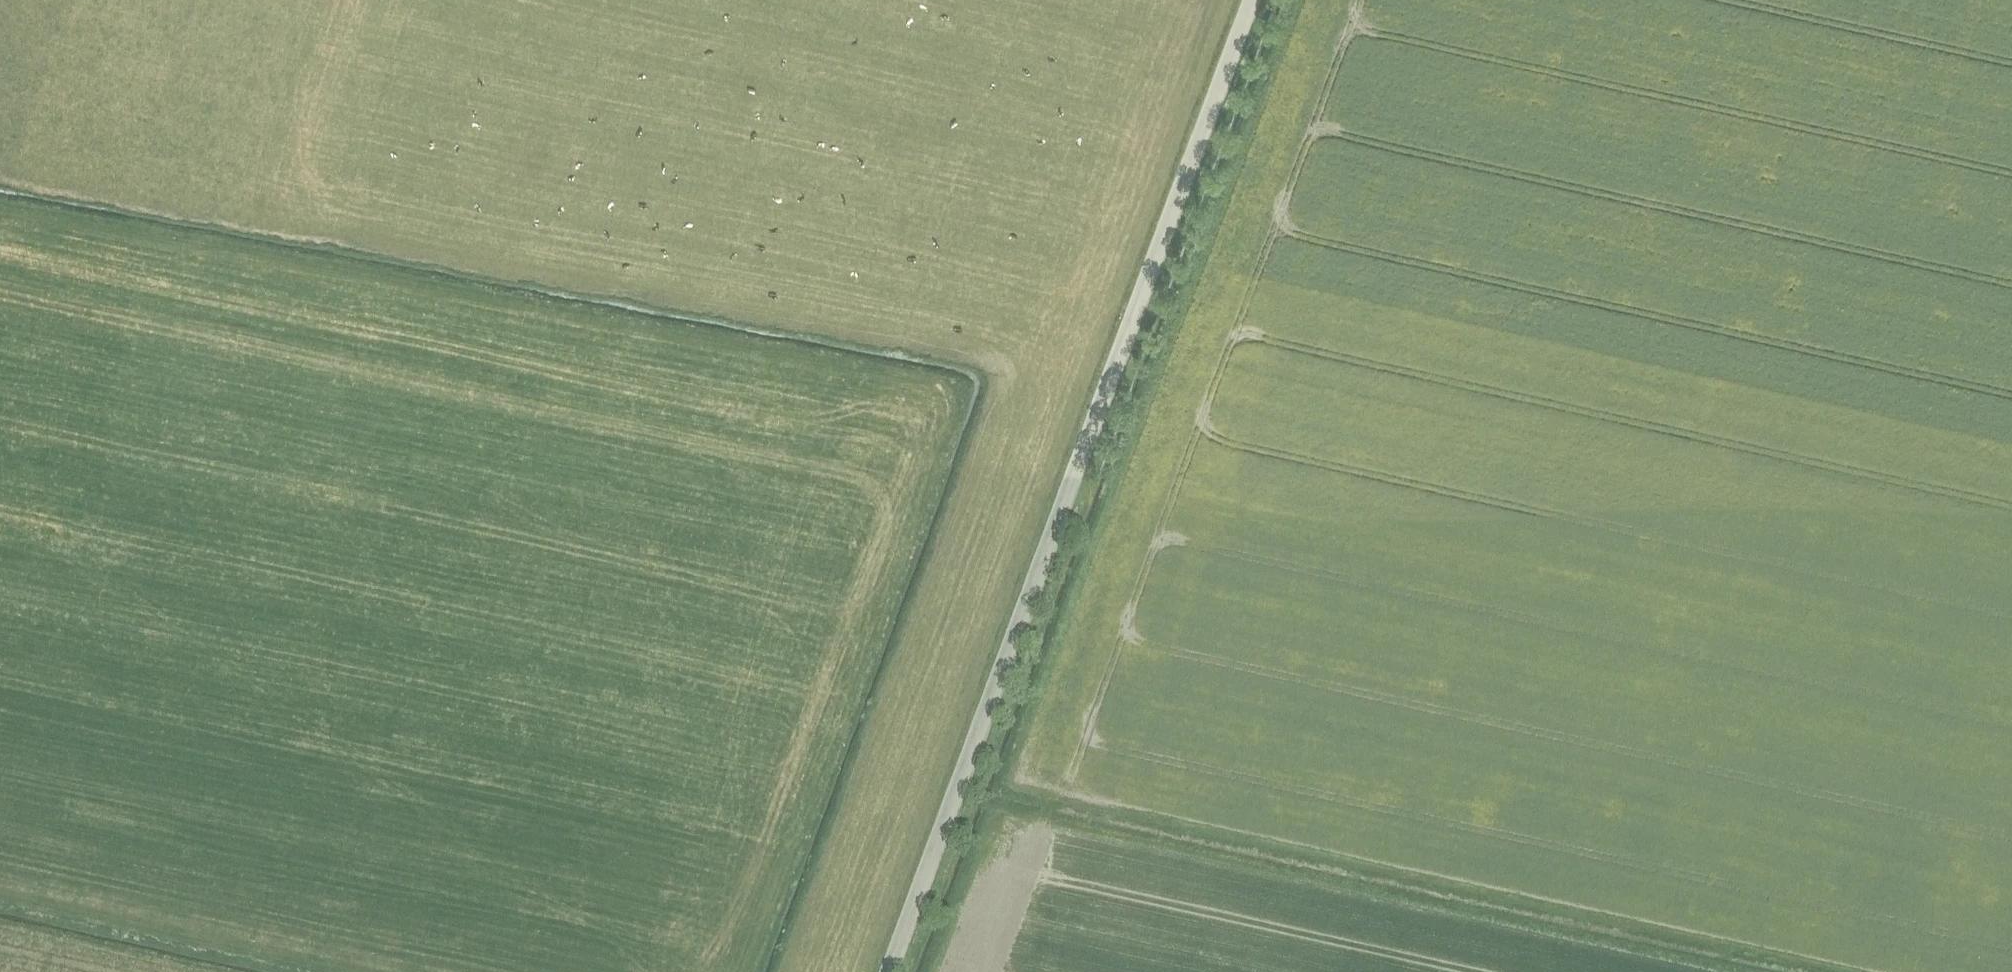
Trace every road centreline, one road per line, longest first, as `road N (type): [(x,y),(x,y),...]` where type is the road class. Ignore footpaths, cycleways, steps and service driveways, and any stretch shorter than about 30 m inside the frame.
road 1 (tertiary): [(1251,0),(887,971)]

